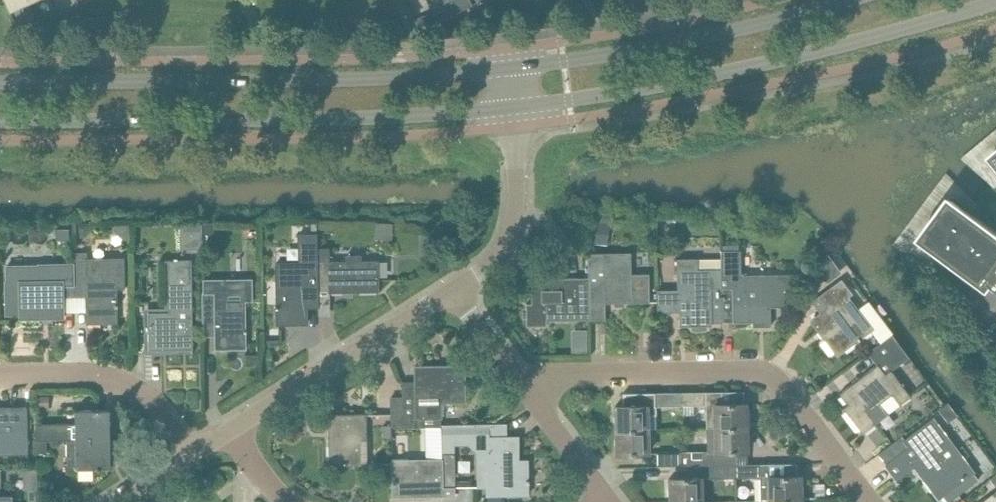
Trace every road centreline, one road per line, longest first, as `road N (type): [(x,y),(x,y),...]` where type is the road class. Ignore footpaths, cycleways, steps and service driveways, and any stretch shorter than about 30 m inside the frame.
road 1 (tertiary): [(0,122),(417,117),(514,107)]
road 2 (tertiary): [(511,67),(291,80),(0,82)]
road 3 (tertiary): [(514,107),(636,90),(995,3)]
road 4 (residential): [(869,501),(774,379),(757,373),(515,376)]
road 5 (tertiary): [(848,0),(625,52),(511,67)]
road 6 (residential): [(232,430),(452,292)]
road 7 (residential): [(0,376),(116,381),(143,396),(190,454)]
road 8 (residential): [(452,292),(488,267),(512,227),(514,107)]
road 9 (residential): [(608,500),(515,376)]

